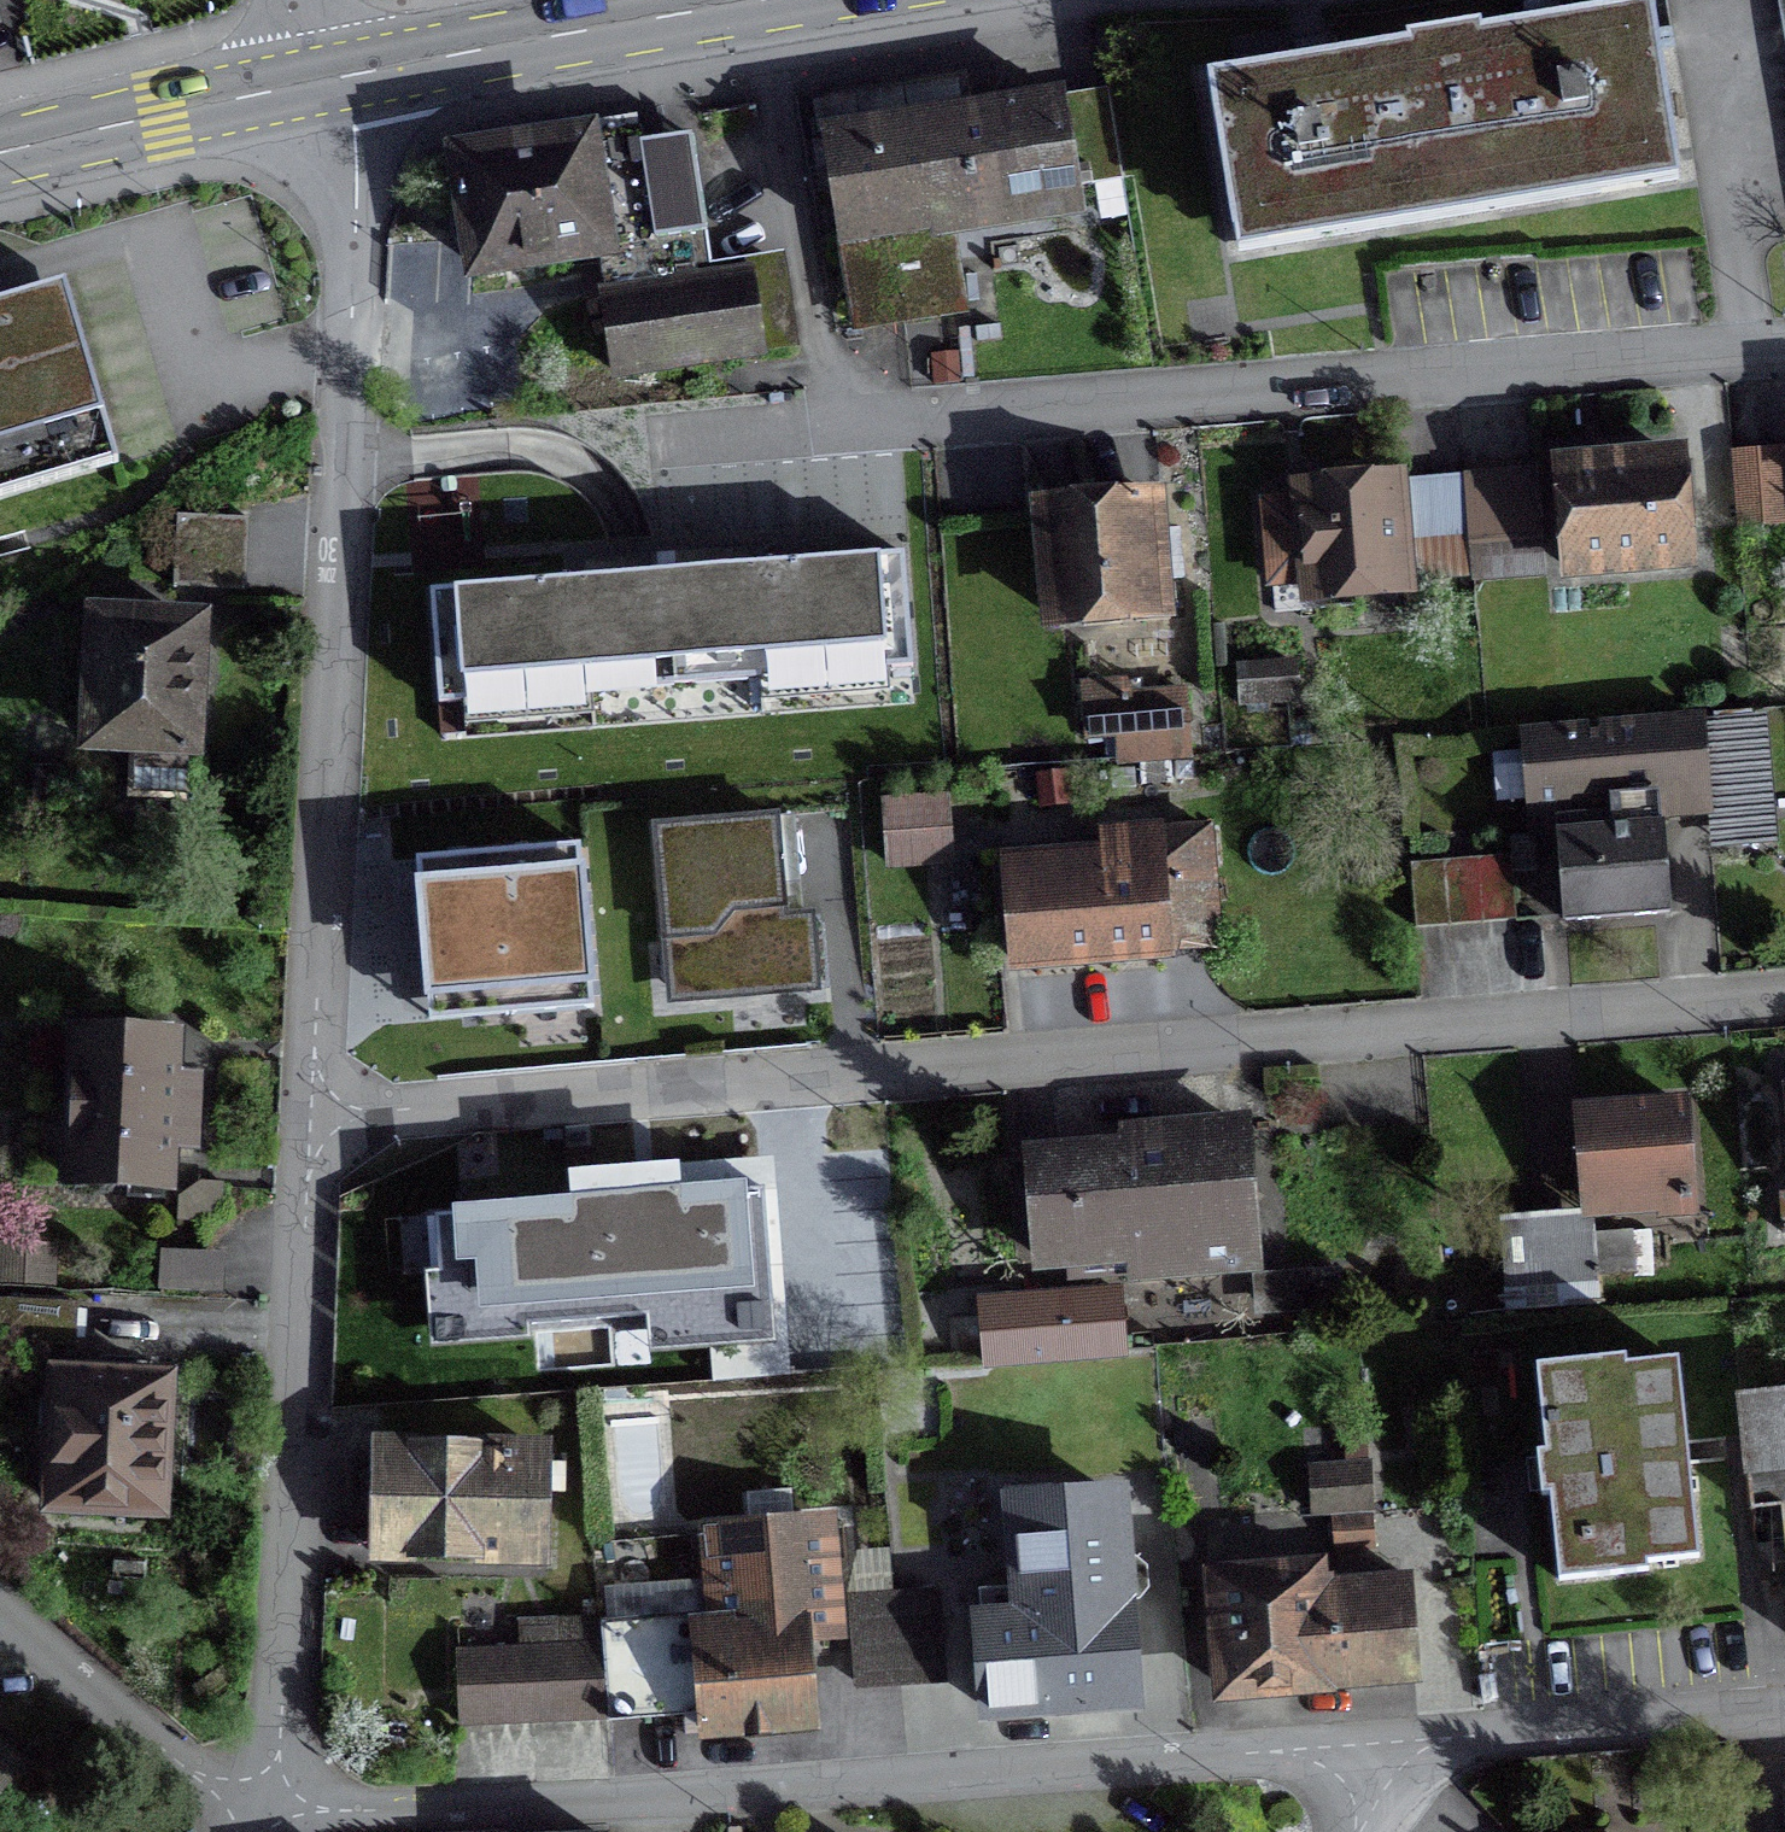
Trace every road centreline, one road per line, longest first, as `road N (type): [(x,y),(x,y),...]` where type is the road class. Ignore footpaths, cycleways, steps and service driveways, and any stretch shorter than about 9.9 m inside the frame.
road 1 (residential): [(308,1119),(1784,1010)]
road 2 (residential): [(1784,350),(880,425),(847,416),(829,389),(765,0)]
road 3 (residential): [(265,1815),(1369,1749)]
road 4 (residential): [(312,82),(349,223),(308,1119)]
road 5 (residential): [(308,1119),(265,1815)]
road 6 (secondary): [(743,0),(312,82)]
road 7 (residential): [(1369,1749),(1784,1718)]
road 8 (residential): [(265,1815),(0,1598)]
road 9 (secondary): [(312,82),(0,153)]

